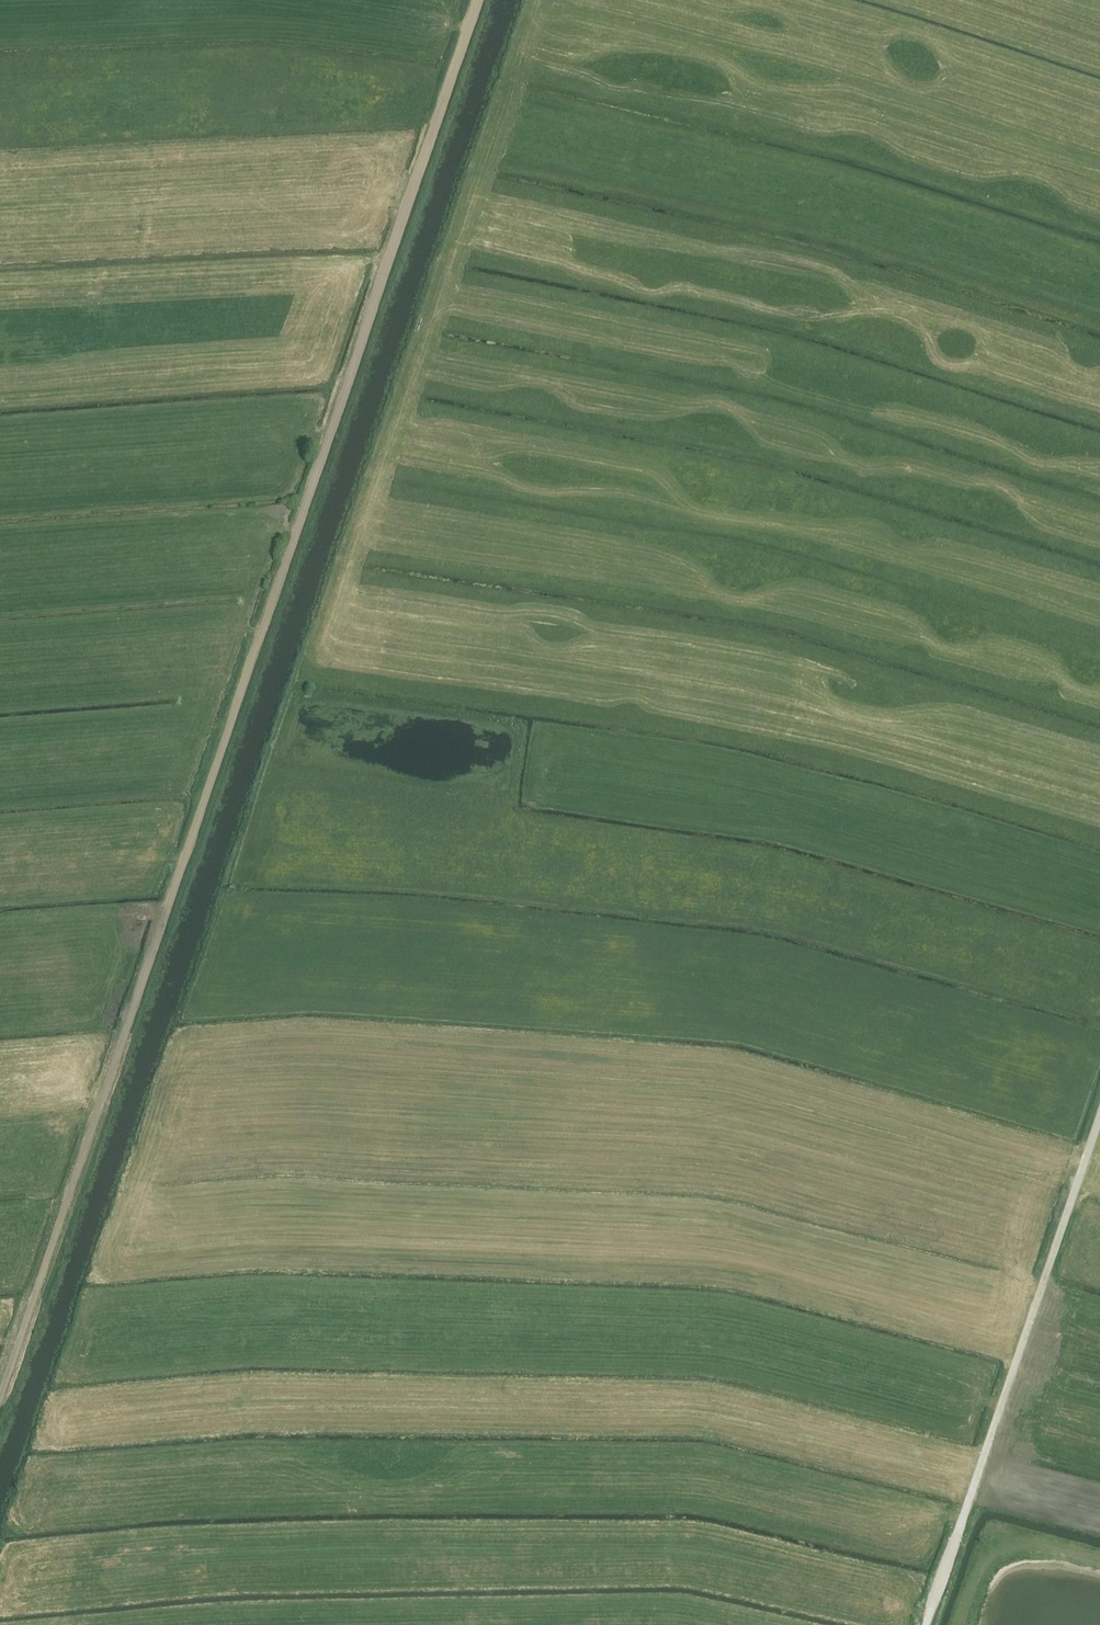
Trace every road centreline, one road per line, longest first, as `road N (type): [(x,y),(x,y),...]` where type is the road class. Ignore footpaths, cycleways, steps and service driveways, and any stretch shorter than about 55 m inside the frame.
road 1 (track): [(0,1394),(475,0)]
road 2 (track): [(936,1589),(1099,1108)]

